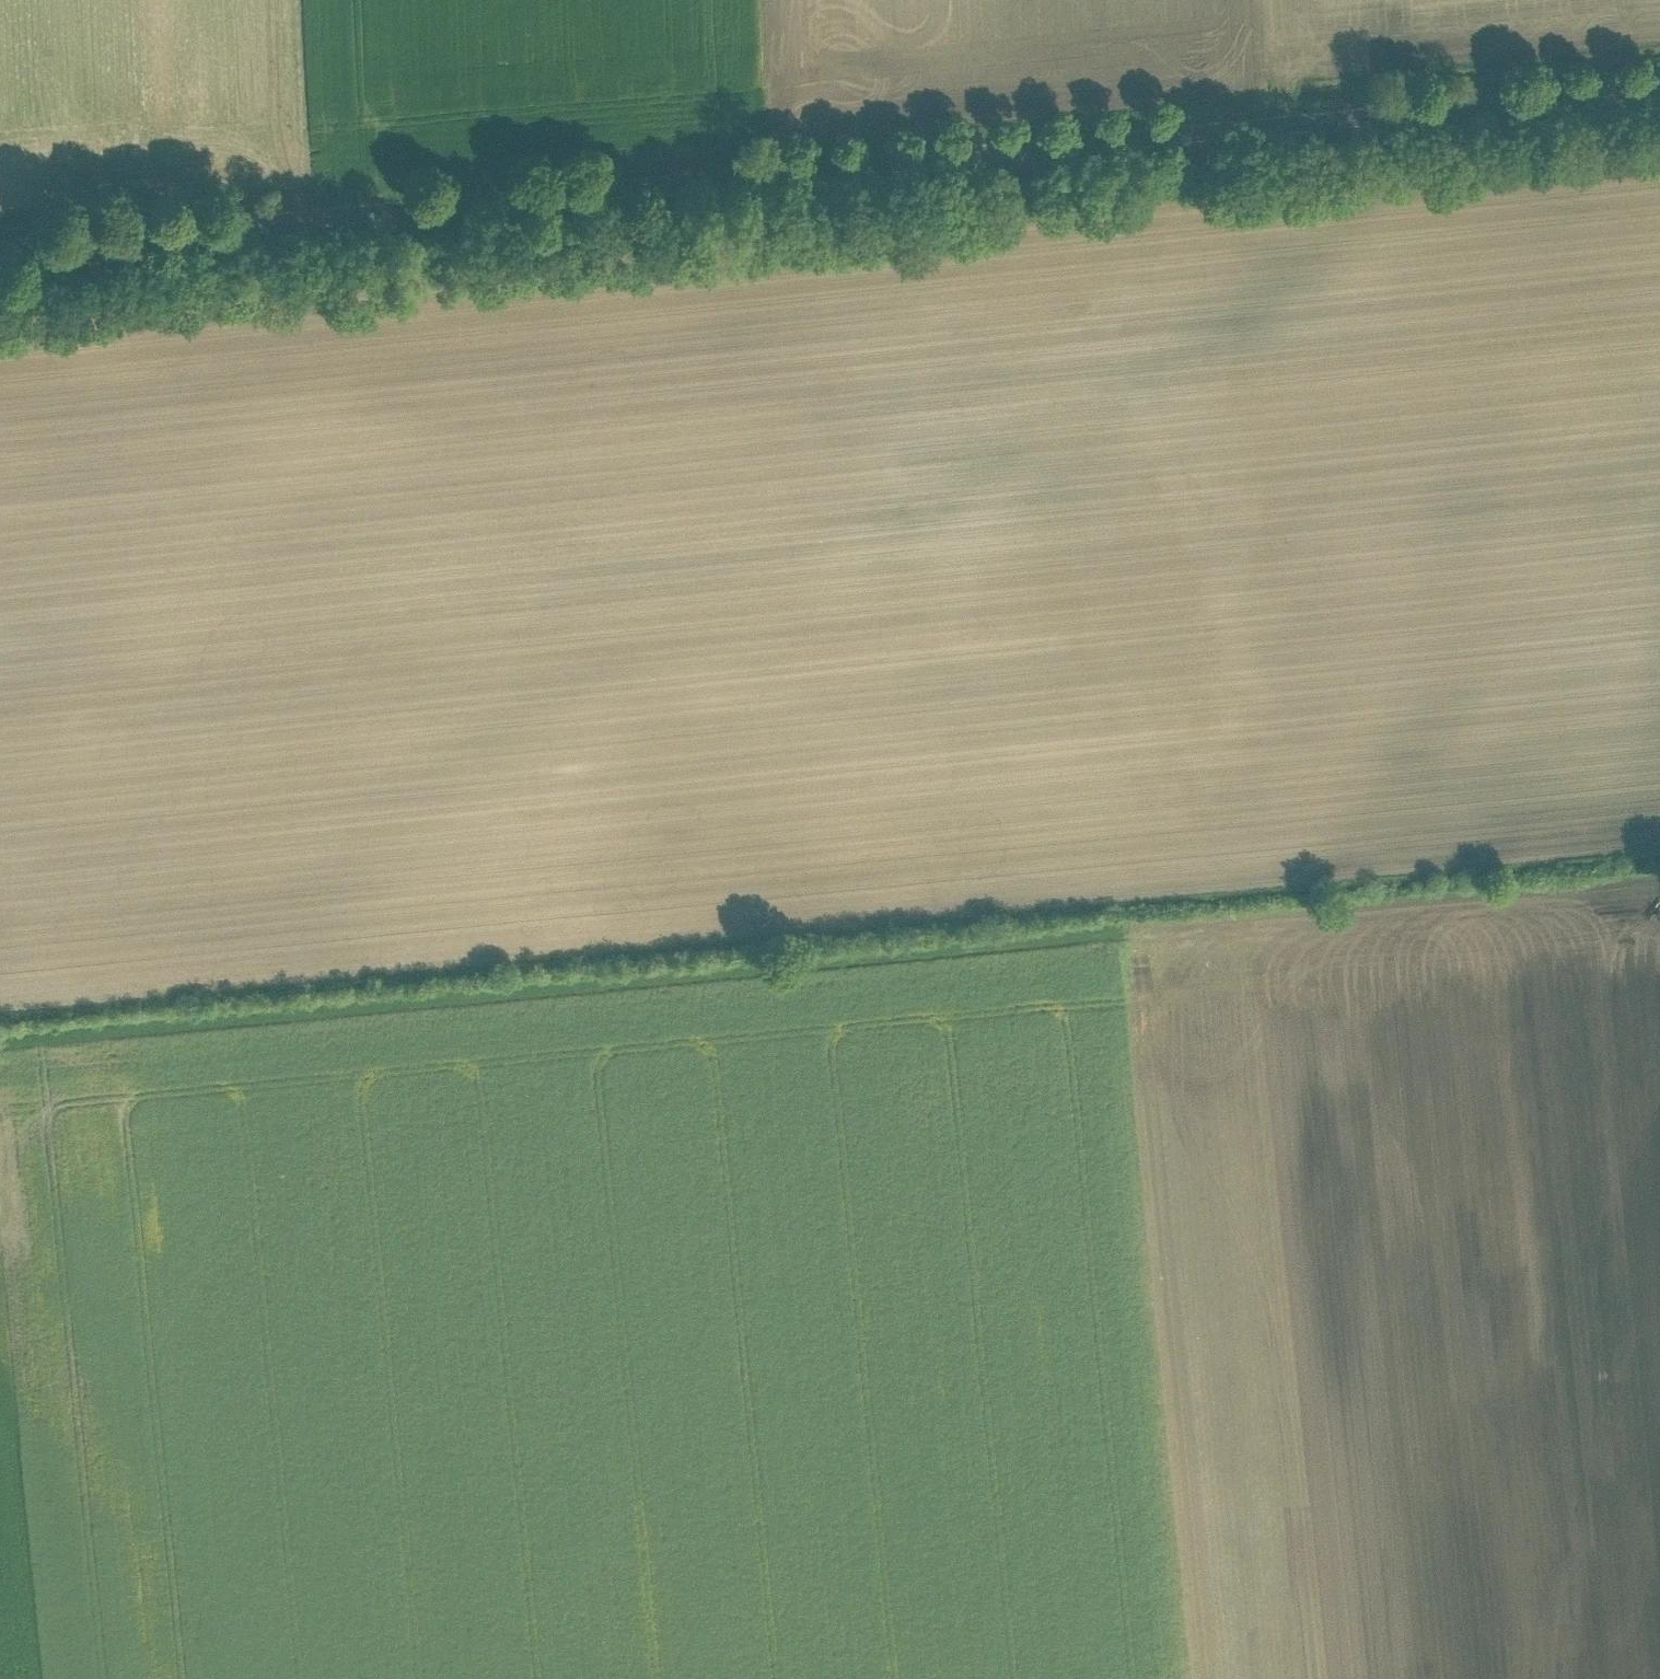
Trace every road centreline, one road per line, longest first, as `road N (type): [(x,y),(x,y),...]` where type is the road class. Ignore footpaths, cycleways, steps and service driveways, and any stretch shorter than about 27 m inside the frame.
road 1 (tertiary): [(1659,84),(0,246)]

